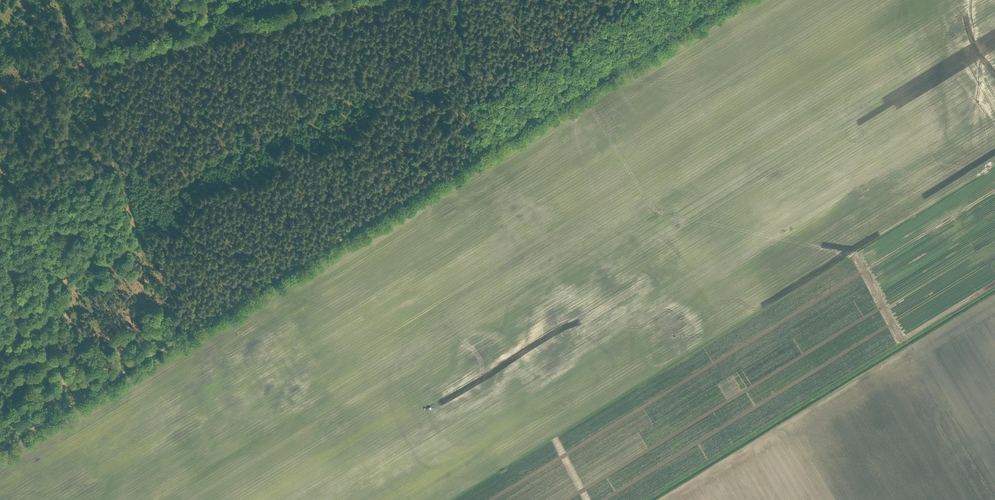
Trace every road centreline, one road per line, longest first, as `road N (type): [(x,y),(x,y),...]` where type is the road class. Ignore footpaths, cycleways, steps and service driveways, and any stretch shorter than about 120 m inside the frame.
road 1 (track): [(487,149),(0,448)]
road 2 (track): [(89,66),(389,0)]
road 3 (track): [(163,291),(145,256),(69,0)]
road 4 (track): [(734,0),(487,149)]
road 5 (track): [(456,0),(487,149)]

